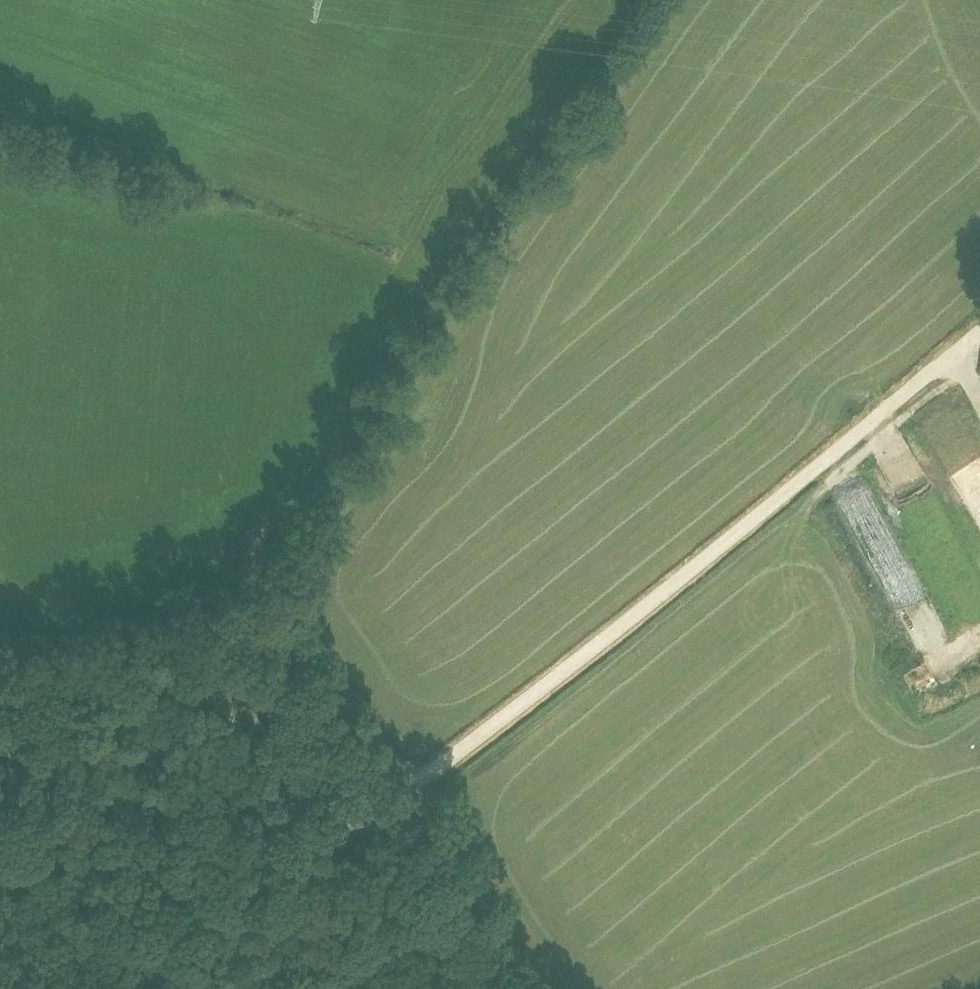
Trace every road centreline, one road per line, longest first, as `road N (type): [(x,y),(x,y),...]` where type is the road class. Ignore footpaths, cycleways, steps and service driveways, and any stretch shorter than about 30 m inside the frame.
road 1 (track): [(156,988),(404,809),(979,333)]

